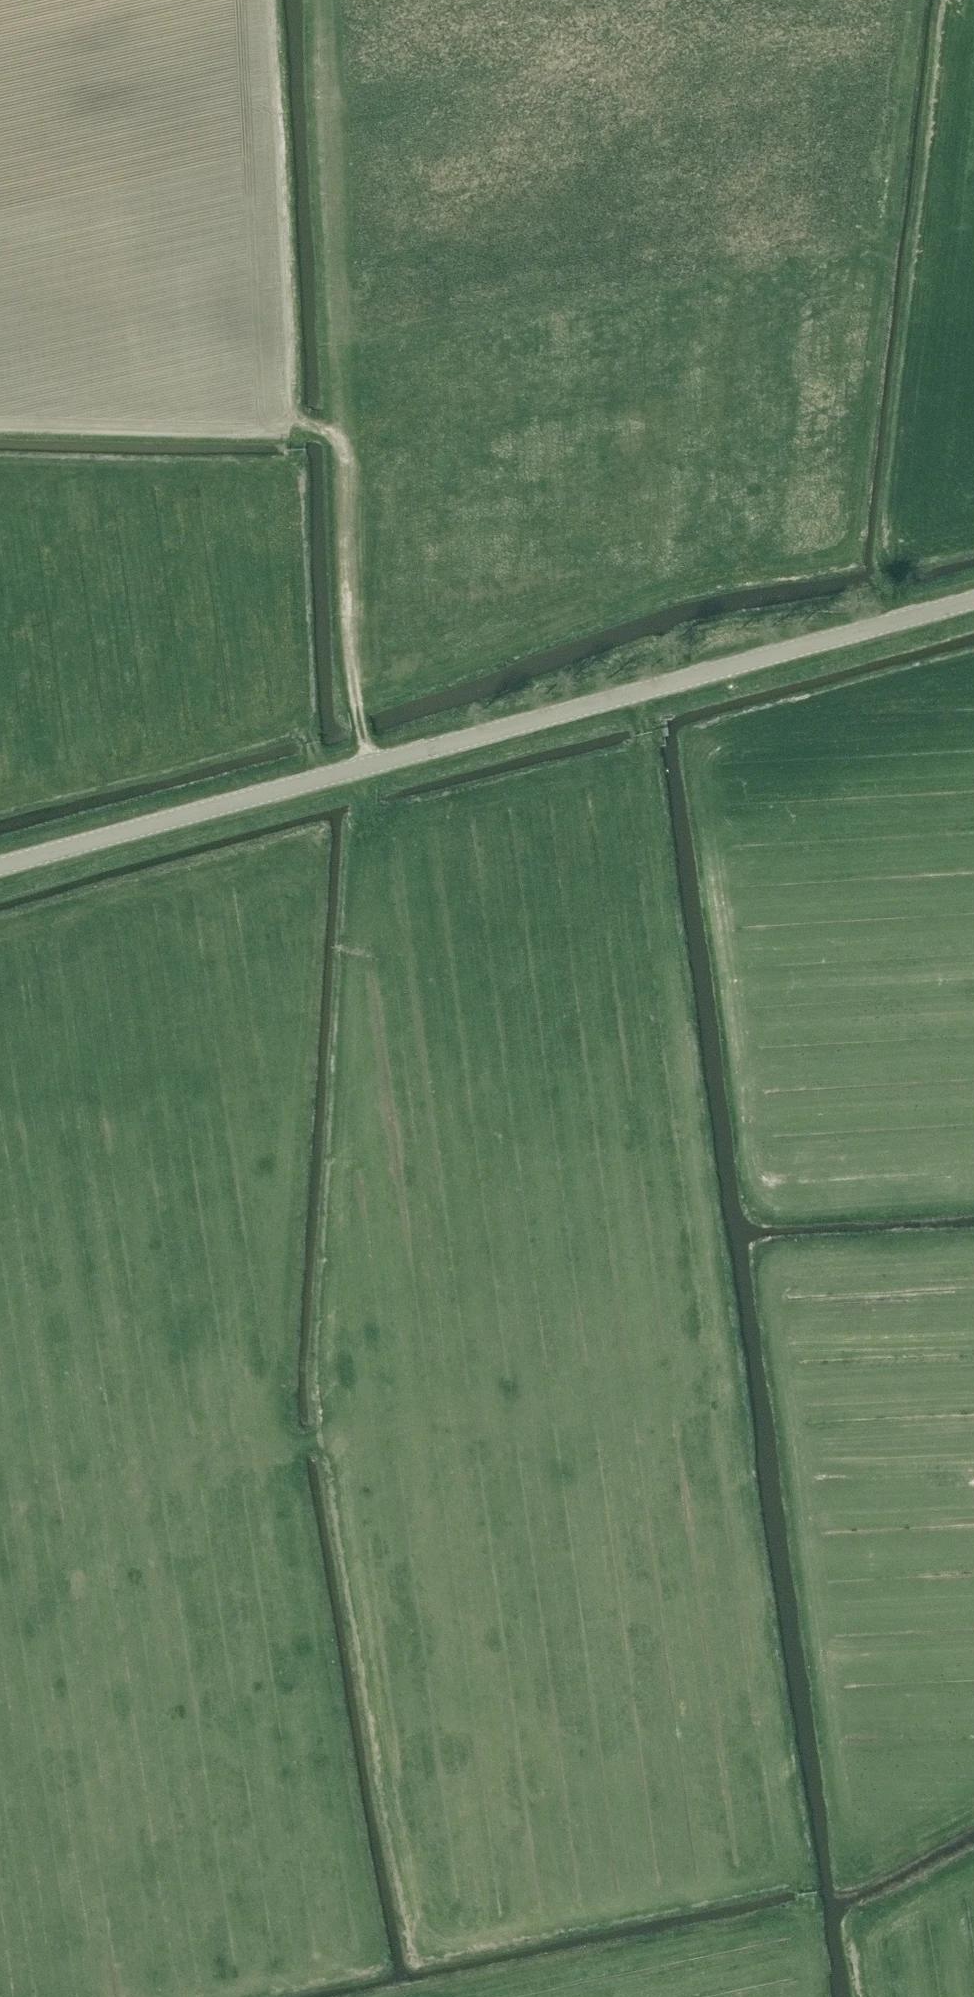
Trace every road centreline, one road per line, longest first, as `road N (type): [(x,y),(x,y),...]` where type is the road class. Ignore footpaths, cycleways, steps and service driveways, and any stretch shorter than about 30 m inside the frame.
road 1 (tertiary): [(0,866),(973,600)]

